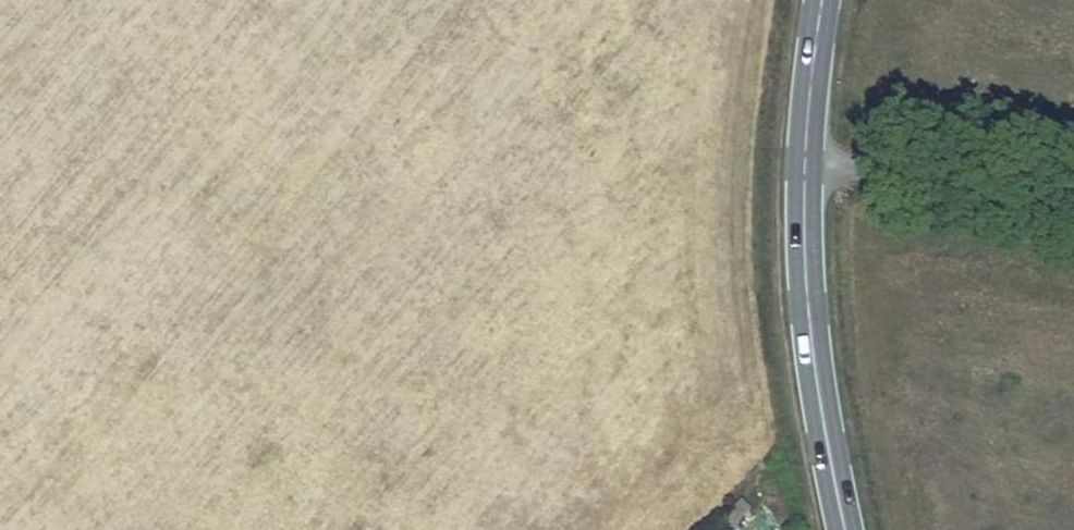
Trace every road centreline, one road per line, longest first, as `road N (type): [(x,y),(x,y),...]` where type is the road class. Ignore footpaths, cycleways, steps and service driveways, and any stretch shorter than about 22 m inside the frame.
road 1 (secondary): [(846,529),(806,272),(808,128),(823,0)]

